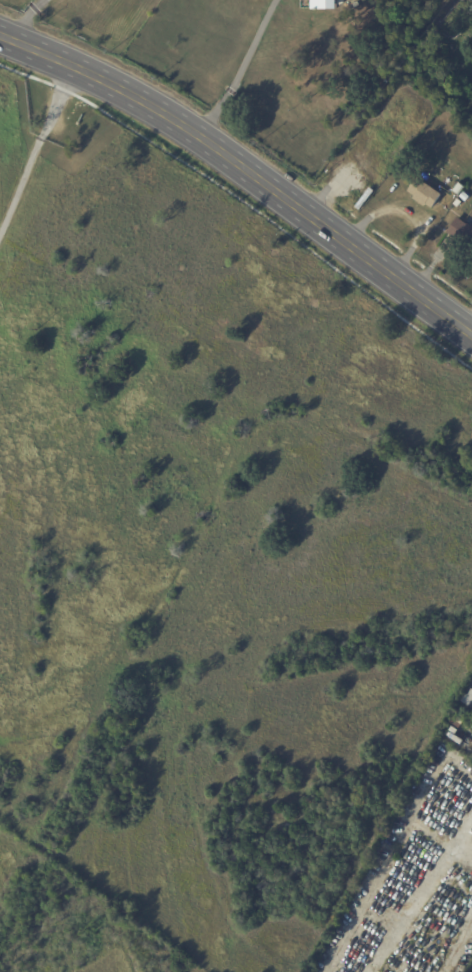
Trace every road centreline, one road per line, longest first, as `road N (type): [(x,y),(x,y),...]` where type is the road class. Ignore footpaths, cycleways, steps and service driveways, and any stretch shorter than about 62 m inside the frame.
road 1 (primary): [(0,33),(145,102),(471,335)]

